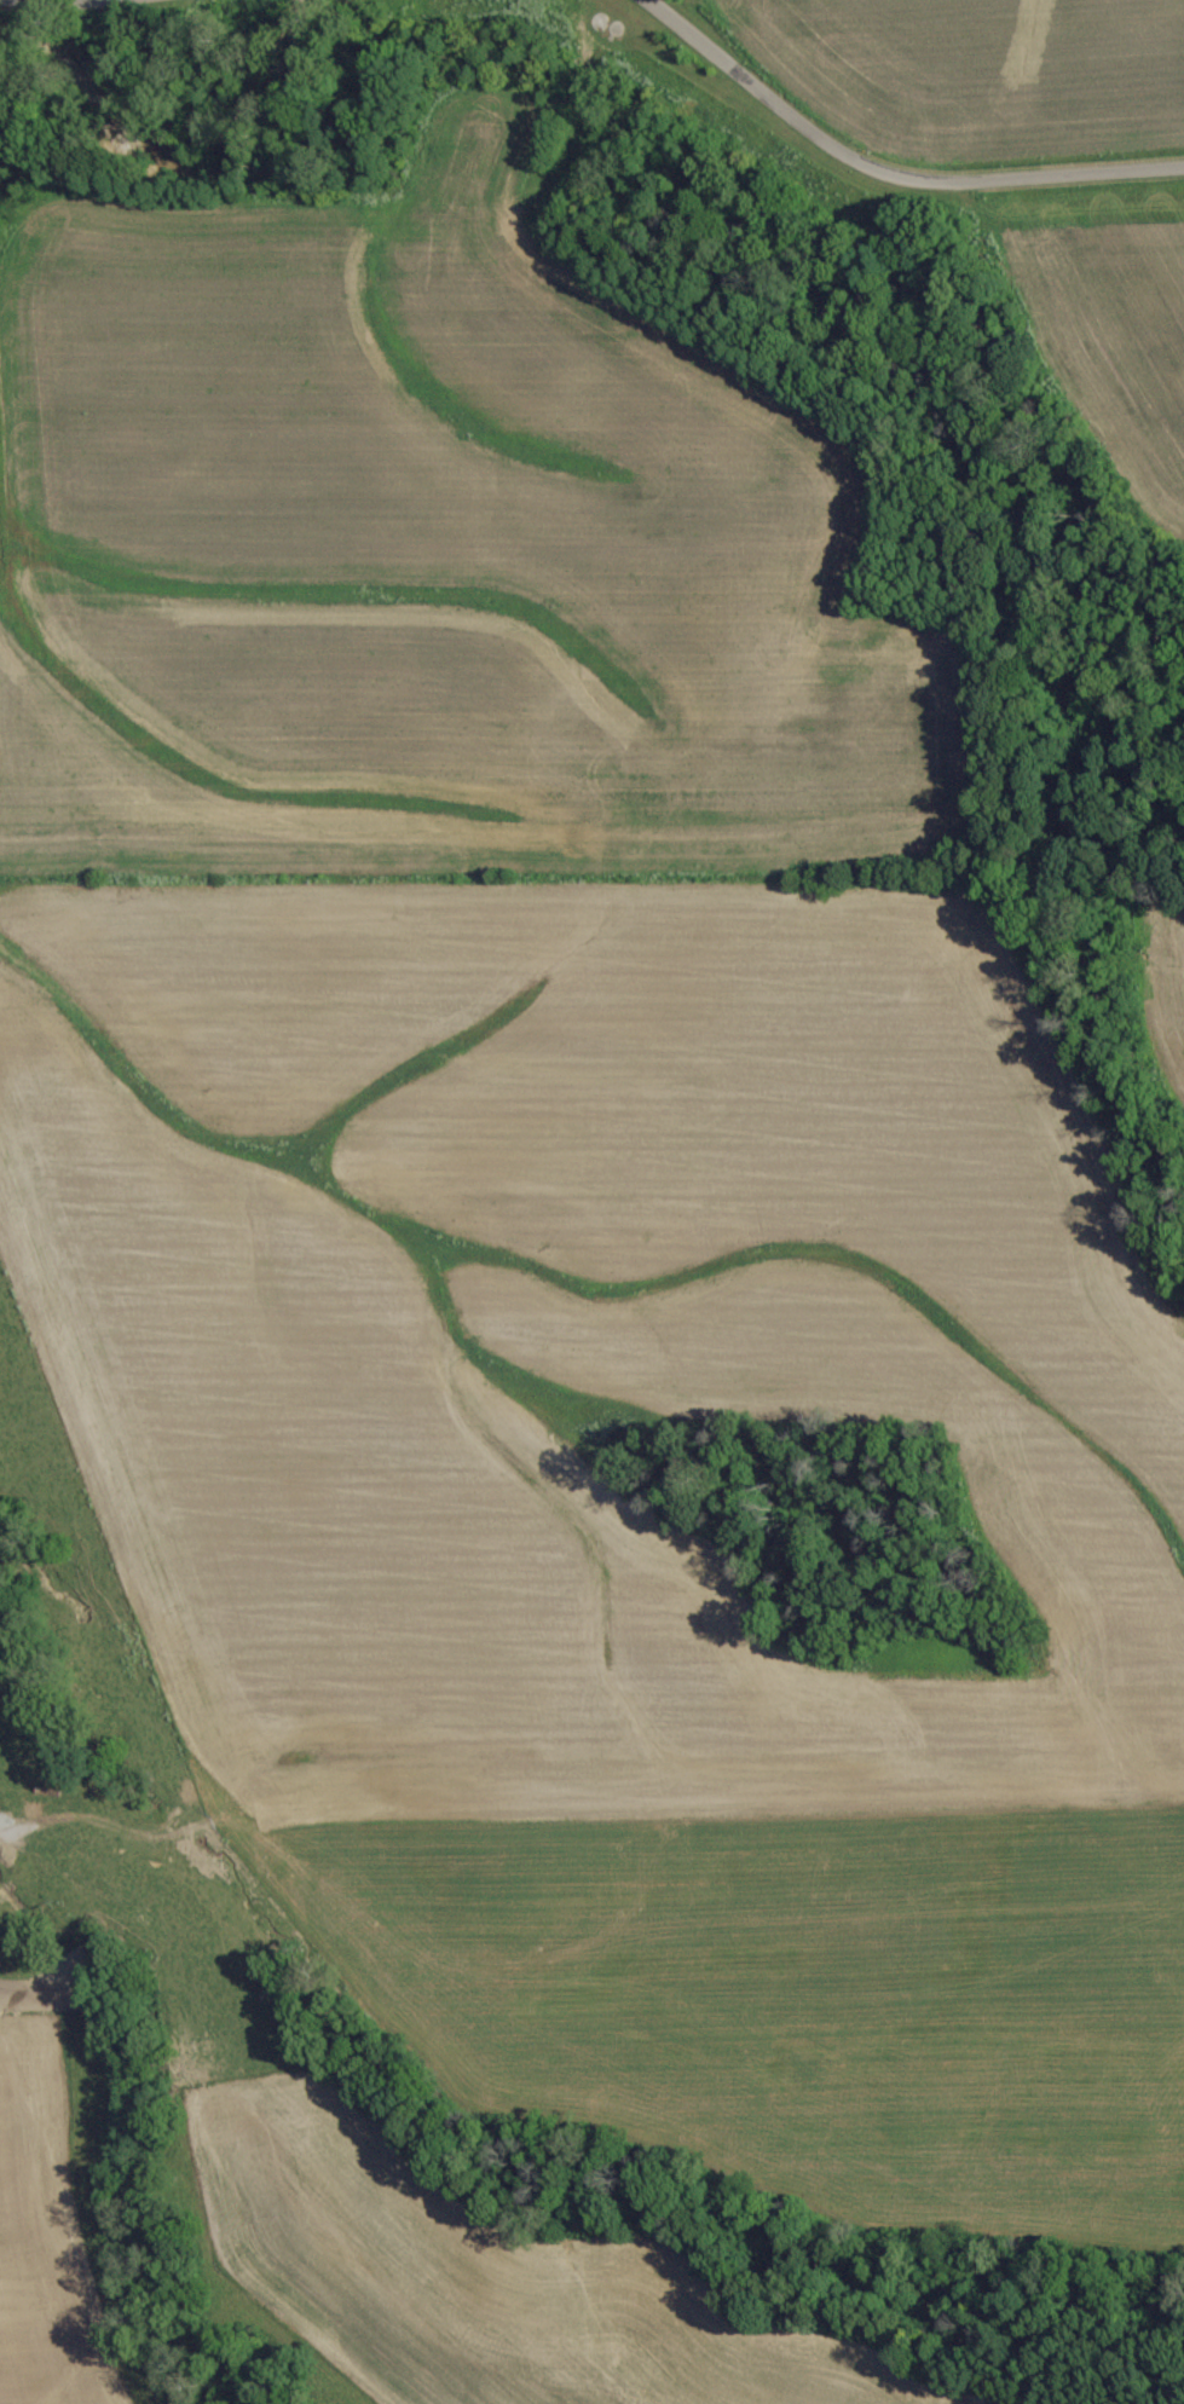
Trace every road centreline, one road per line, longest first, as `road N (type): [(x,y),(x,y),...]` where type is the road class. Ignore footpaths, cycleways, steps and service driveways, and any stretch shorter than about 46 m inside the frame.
road 1 (residential): [(768,0),(867,89),(960,150),(1183,154)]

